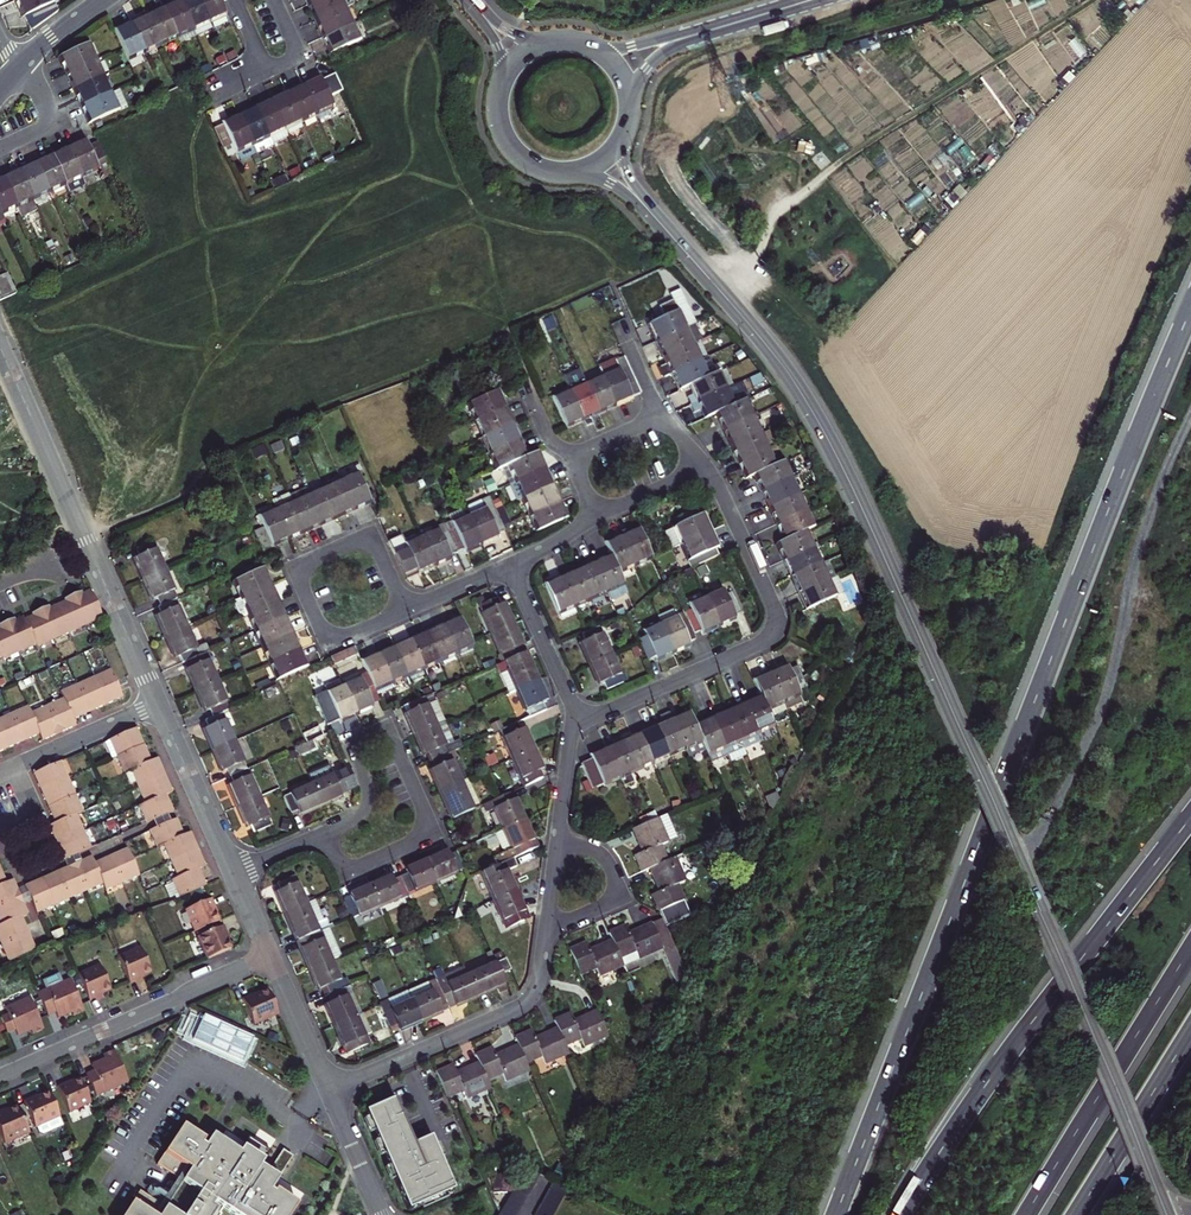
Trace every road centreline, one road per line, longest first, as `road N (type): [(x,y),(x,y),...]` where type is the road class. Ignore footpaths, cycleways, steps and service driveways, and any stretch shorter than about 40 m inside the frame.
road 1 (tertiary): [(1166,1214),(830,445),(781,361),(658,220)]
road 2 (motorway): [(1190,311),(837,1214)]
road 3 (motorway): [(1190,806),(1030,1022),(902,1214)]
road 4 (residential): [(574,716),(600,714),(772,633),(772,603),(704,467)]
road 5 (residential): [(0,345),(159,704)]
road 6 (residential): [(327,833),(354,821),(369,794),(349,742),(388,725),(434,833),(345,872)]
road 7 (motorway): [(1028,1214),(1190,953)]
road 8 (residential): [(272,958),(0,1078)]
road 9 (residential): [(330,1090),(528,1002),(547,929)]
road 10 (residential): [(406,611),(371,535),(296,569),(330,645)]
road 11 (motorway): [(1079,1214),(1190,1033)]
road 12 (residential): [(159,704),(235,873)]
road 13 (residential): [(547,929),(622,898),(601,855),(558,845)]
road 14 (residential): [(574,716),(513,563)]
road 15 (residential): [(16,767),(159,704)]
road 16 (residential): [(272,958),(330,1090)]
road 17 (tertiary): [(718,27),(634,45),(578,43)]
road 18 (residential): [(330,1090),(384,1214)]
road 19 (residential): [(558,845),(574,716)]
road 20 (residential): [(234,0),(267,69),(220,92)]
road 21 (tertiary): [(630,107),(653,60),(718,27)]
road 22 (tertiary): [(500,89),(499,117),(515,151),(538,167),(565,173)]
road 23 (residential): [(28,57),(46,122),(0,146)]

